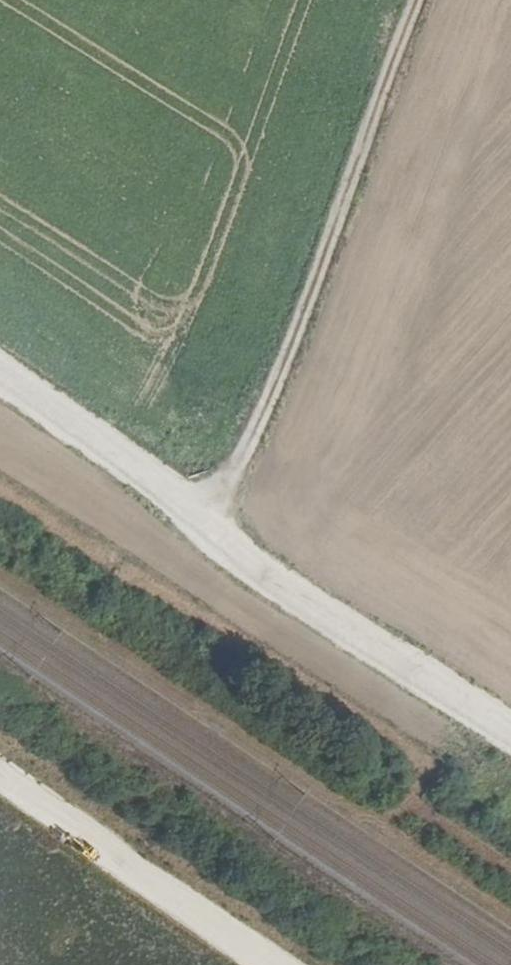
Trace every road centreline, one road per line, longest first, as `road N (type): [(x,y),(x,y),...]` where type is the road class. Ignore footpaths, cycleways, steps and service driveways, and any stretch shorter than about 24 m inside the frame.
road 1 (track): [(0,392),(510,728)]
road 2 (track): [(201,523),(256,431),(301,324),(417,0)]
road 3 (track): [(261,964),(0,779)]

